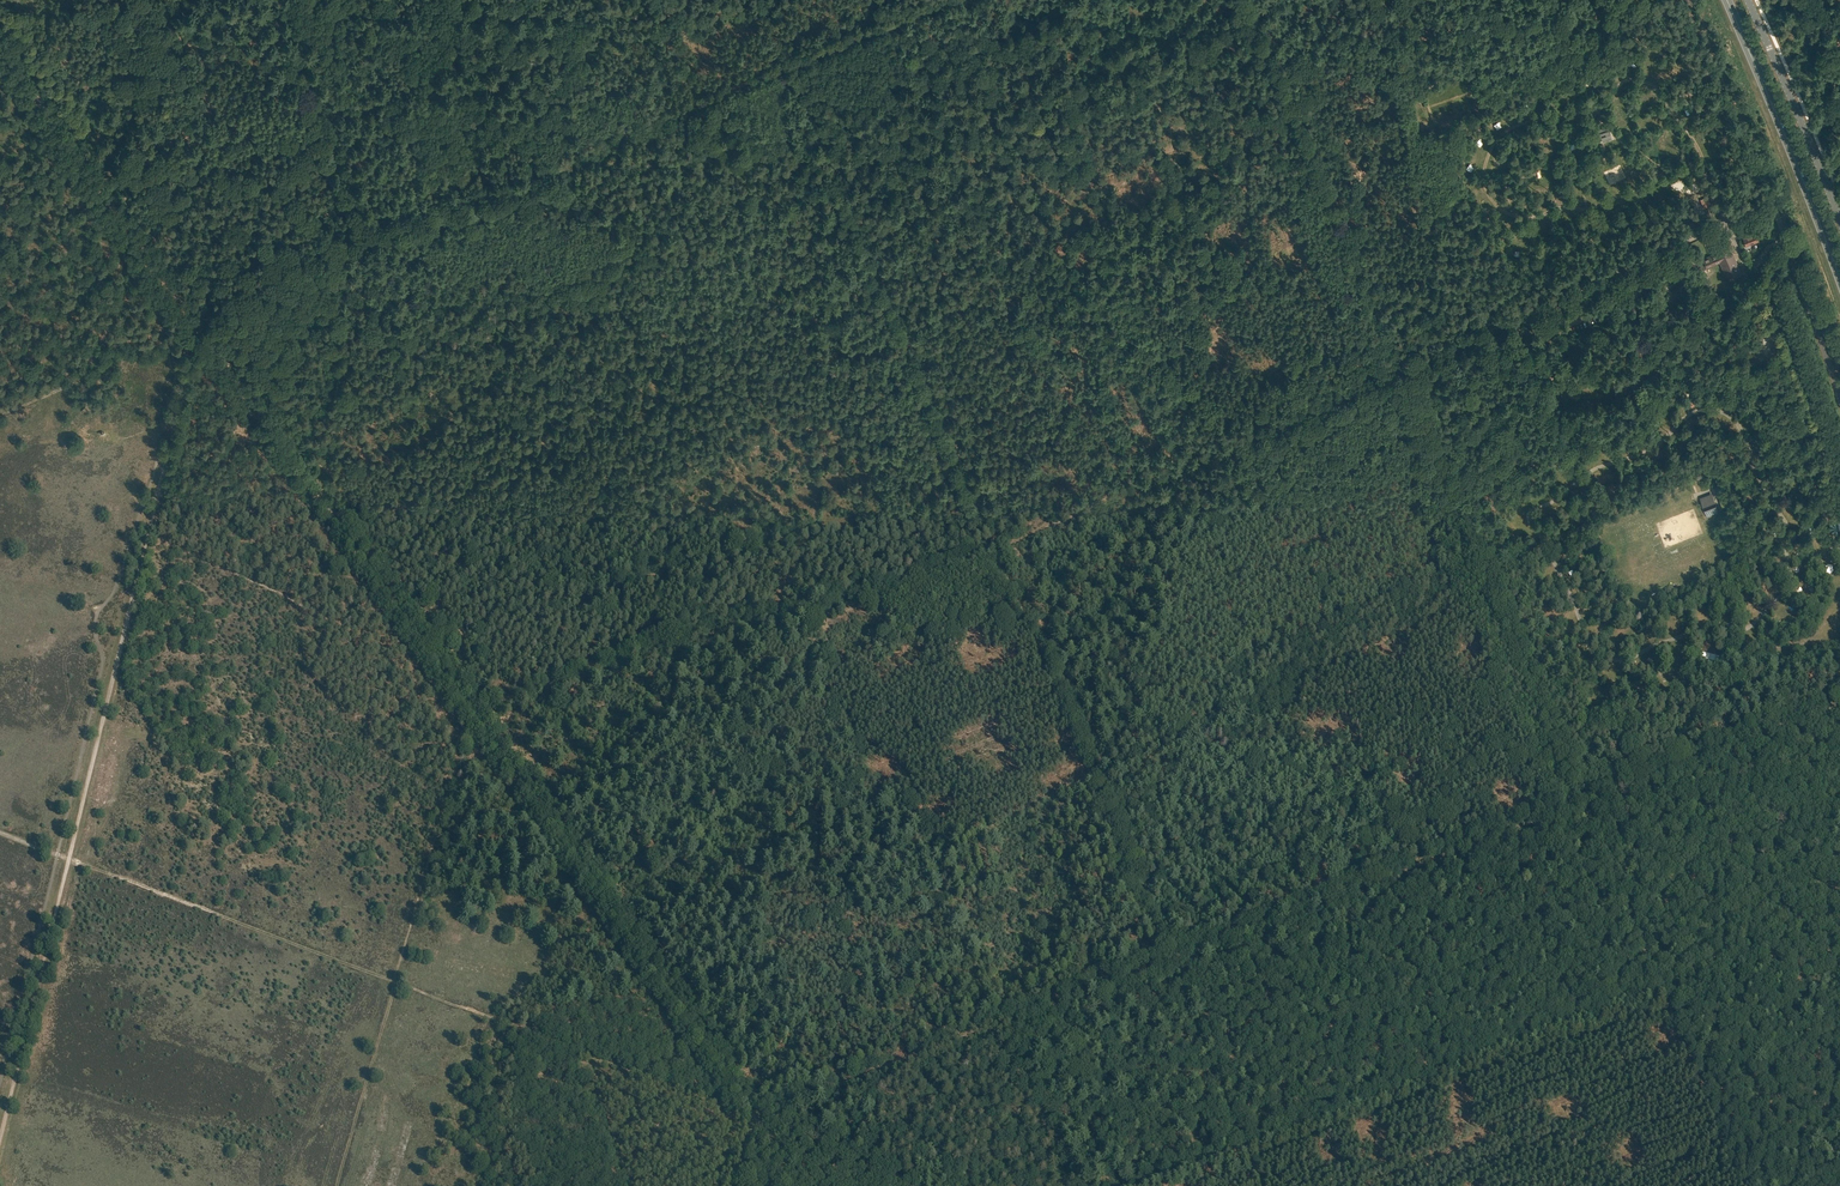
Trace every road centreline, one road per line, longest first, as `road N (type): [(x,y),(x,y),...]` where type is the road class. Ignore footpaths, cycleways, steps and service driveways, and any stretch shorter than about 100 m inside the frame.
road 1 (track): [(1708,752),(817,1089)]
road 2 (track): [(801,615),(845,608),(998,547),(1244,1144)]
road 3 (track): [(0,1136),(149,533)]
road 4 (track): [(754,1114),(470,711)]
road 5 (track): [(817,1089),(690,883),(538,685)]
road 6 (track): [(470,711),(200,329)]
road 7 (track): [(1702,1086),(1791,1052),(1683,762)]
road 8 (track): [(196,323),(0,45)]
road 9 (track): [(367,236),(527,182),(665,115)]
road 10 (trunk): [(1839,278),(1727,0)]
road 11 (track): [(892,295),(998,547)]
road 12 (track): [(1304,143),(1054,235)]
road 13 (track): [(1054,235),(1173,471)]
road 14 (track): [(984,0),(1025,66),(1024,157),(1054,235)]
road 15 (track): [(1400,369),(1173,471)]
road 16 (unclassified): [(1839,401),(1777,214),(1765,206),(1739,217)]
road 17 (tertiary): [(1839,221),(1748,0)]
road 18 (track): [(794,64),(878,261)]
road 19 (track): [(149,533),(200,329)]
road 20 (track): [(1173,471),(998,547)]
road 21 (track): [(954,0),(794,64)]

